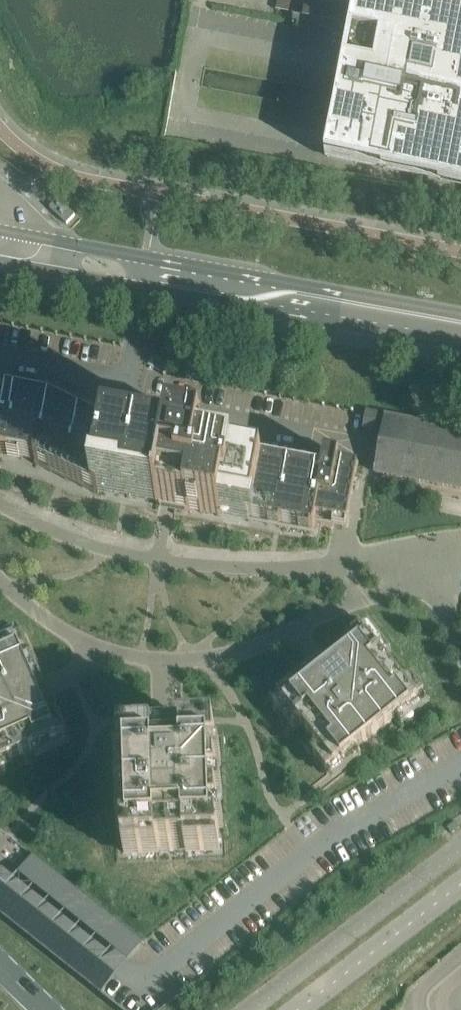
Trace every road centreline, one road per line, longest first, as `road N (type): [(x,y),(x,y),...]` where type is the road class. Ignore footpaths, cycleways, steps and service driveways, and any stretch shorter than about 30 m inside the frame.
road 1 (tertiary): [(0,257),(460,343)]
road 2 (tertiary): [(460,311),(0,228)]
road 3 (unclassified): [(460,881),(295,1009)]

